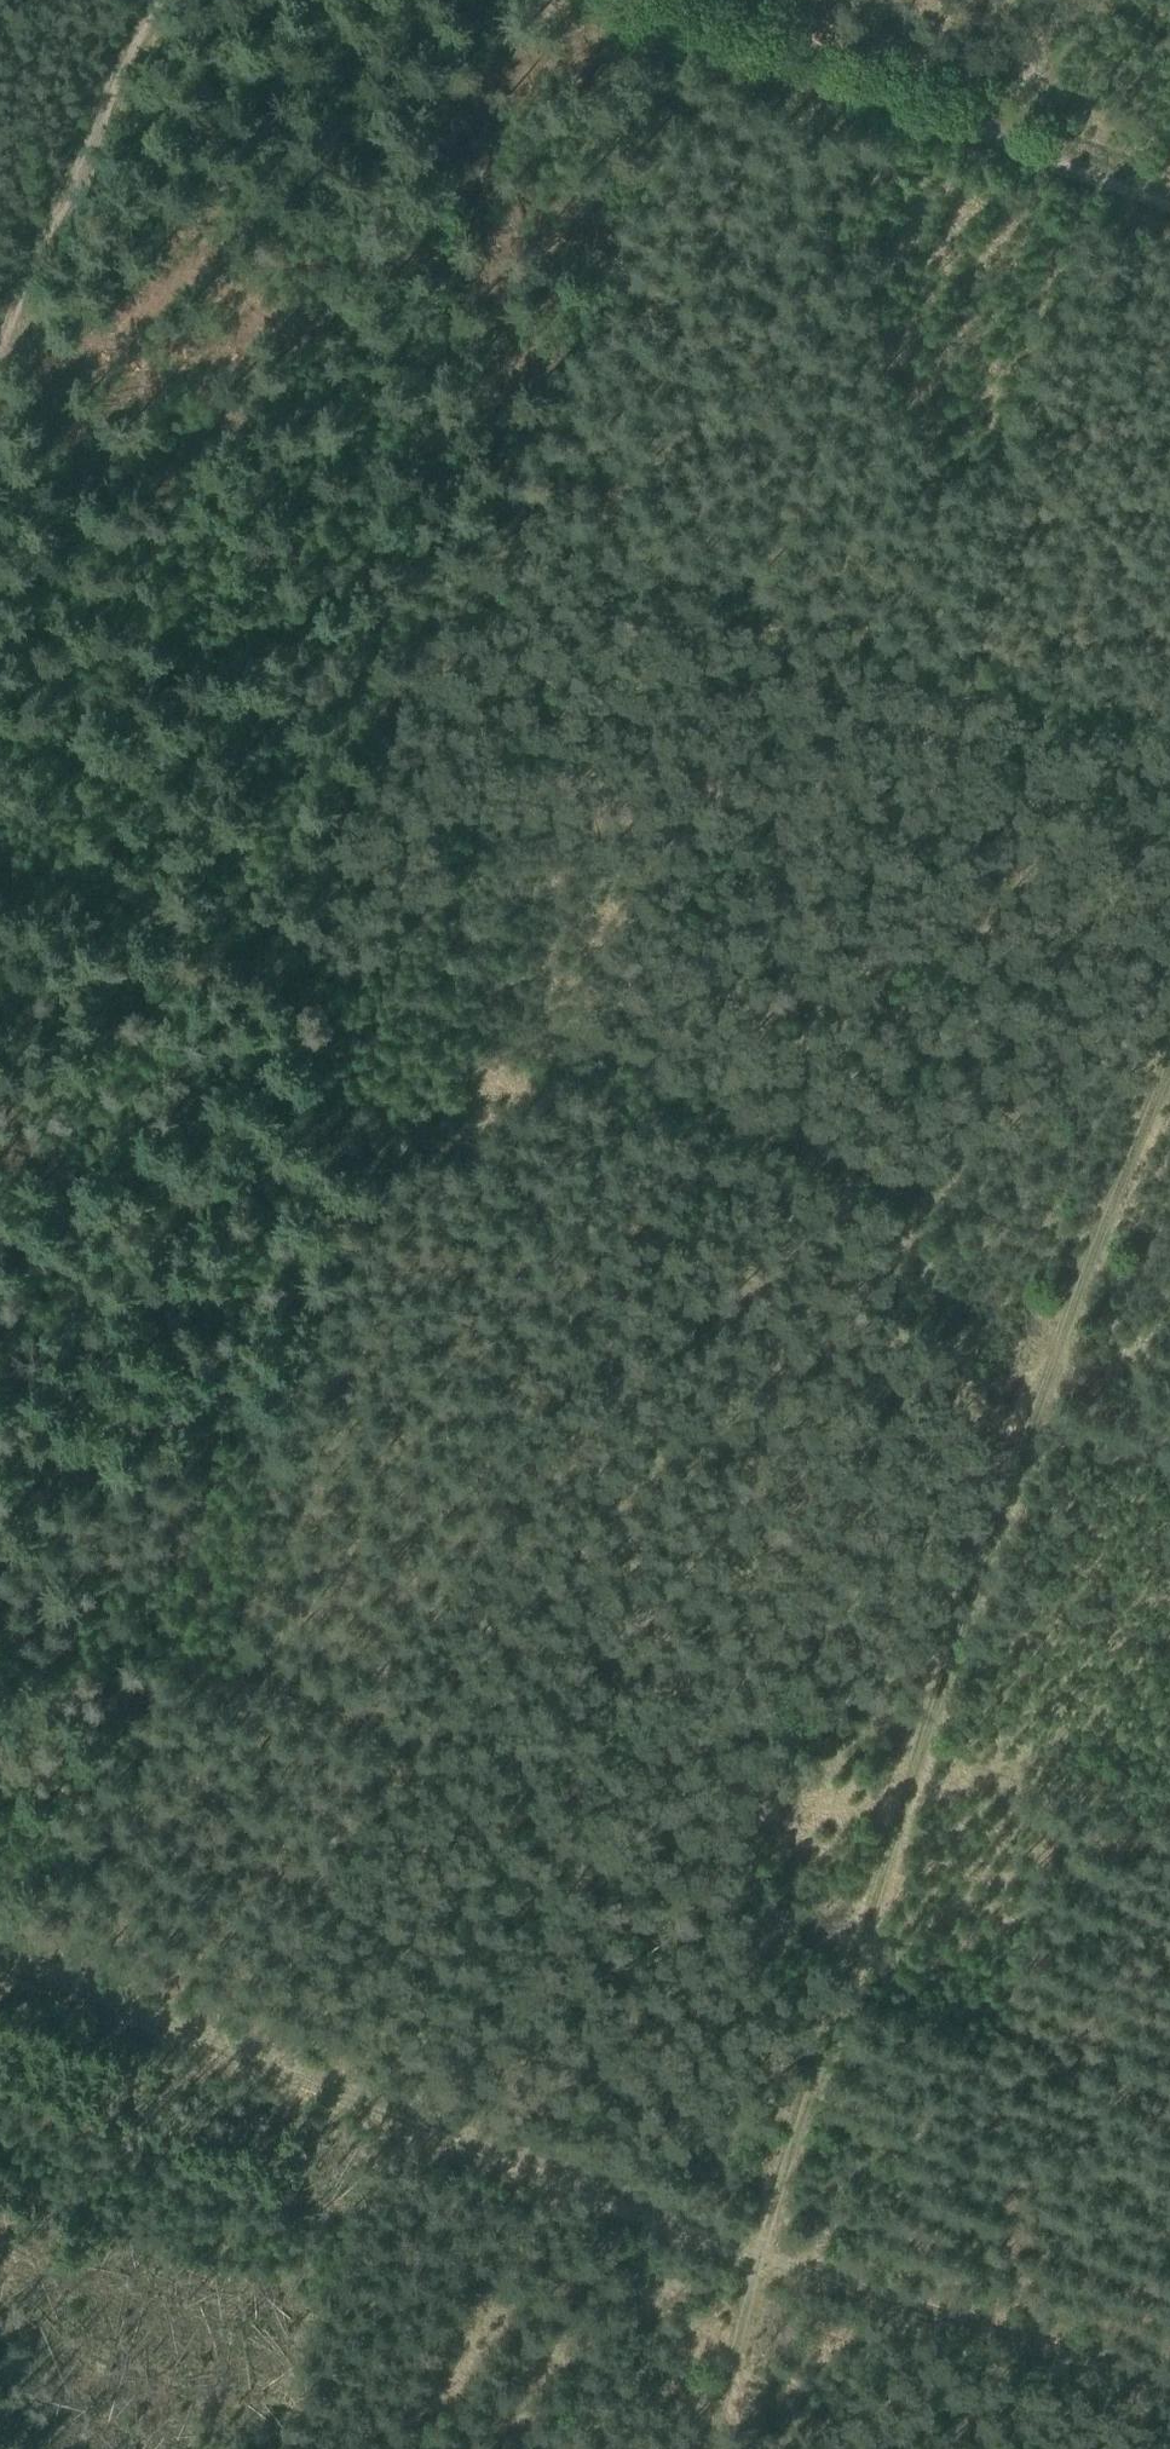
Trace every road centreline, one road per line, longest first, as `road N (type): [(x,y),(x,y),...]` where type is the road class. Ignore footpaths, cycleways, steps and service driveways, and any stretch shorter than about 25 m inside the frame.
road 1 (track): [(609,0),(1169,210)]
road 2 (track): [(1169,1061),(1075,1265)]

